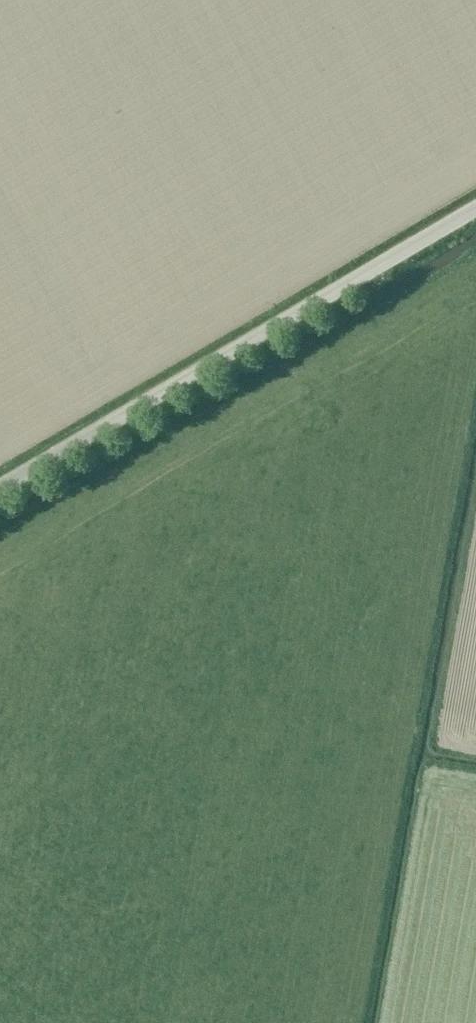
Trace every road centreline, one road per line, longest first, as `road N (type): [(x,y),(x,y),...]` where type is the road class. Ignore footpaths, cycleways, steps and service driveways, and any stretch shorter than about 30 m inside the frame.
road 1 (unclassified): [(0,498),(475,217)]

